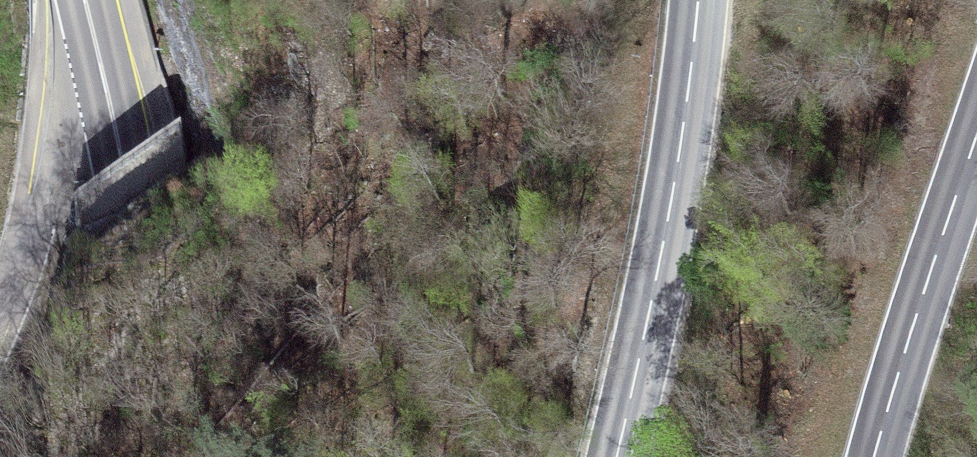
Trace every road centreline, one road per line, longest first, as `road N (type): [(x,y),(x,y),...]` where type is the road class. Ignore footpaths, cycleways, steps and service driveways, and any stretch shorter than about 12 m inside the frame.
road 1 (primary): [(170,456),(131,180),(85,0)]
road 2 (tertiary): [(618,456),(661,260),(698,0)]
road 3 (tertiary): [(976,130),(875,456)]
road 4 (unclassified): [(0,310),(58,89)]

